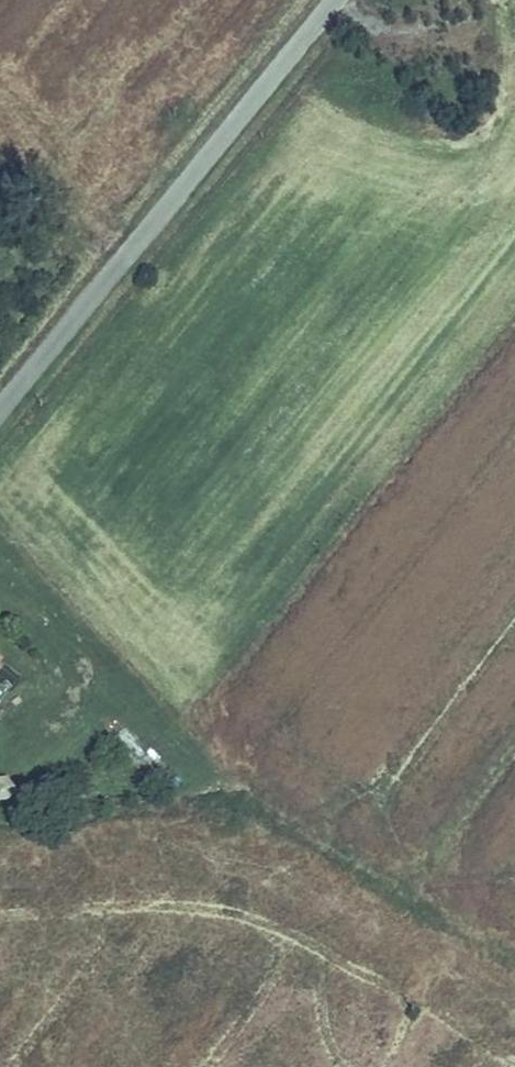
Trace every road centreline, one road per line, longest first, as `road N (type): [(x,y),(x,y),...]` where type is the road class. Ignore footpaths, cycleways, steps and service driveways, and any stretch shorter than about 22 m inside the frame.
road 1 (unclassified): [(0,411),(335,0)]

